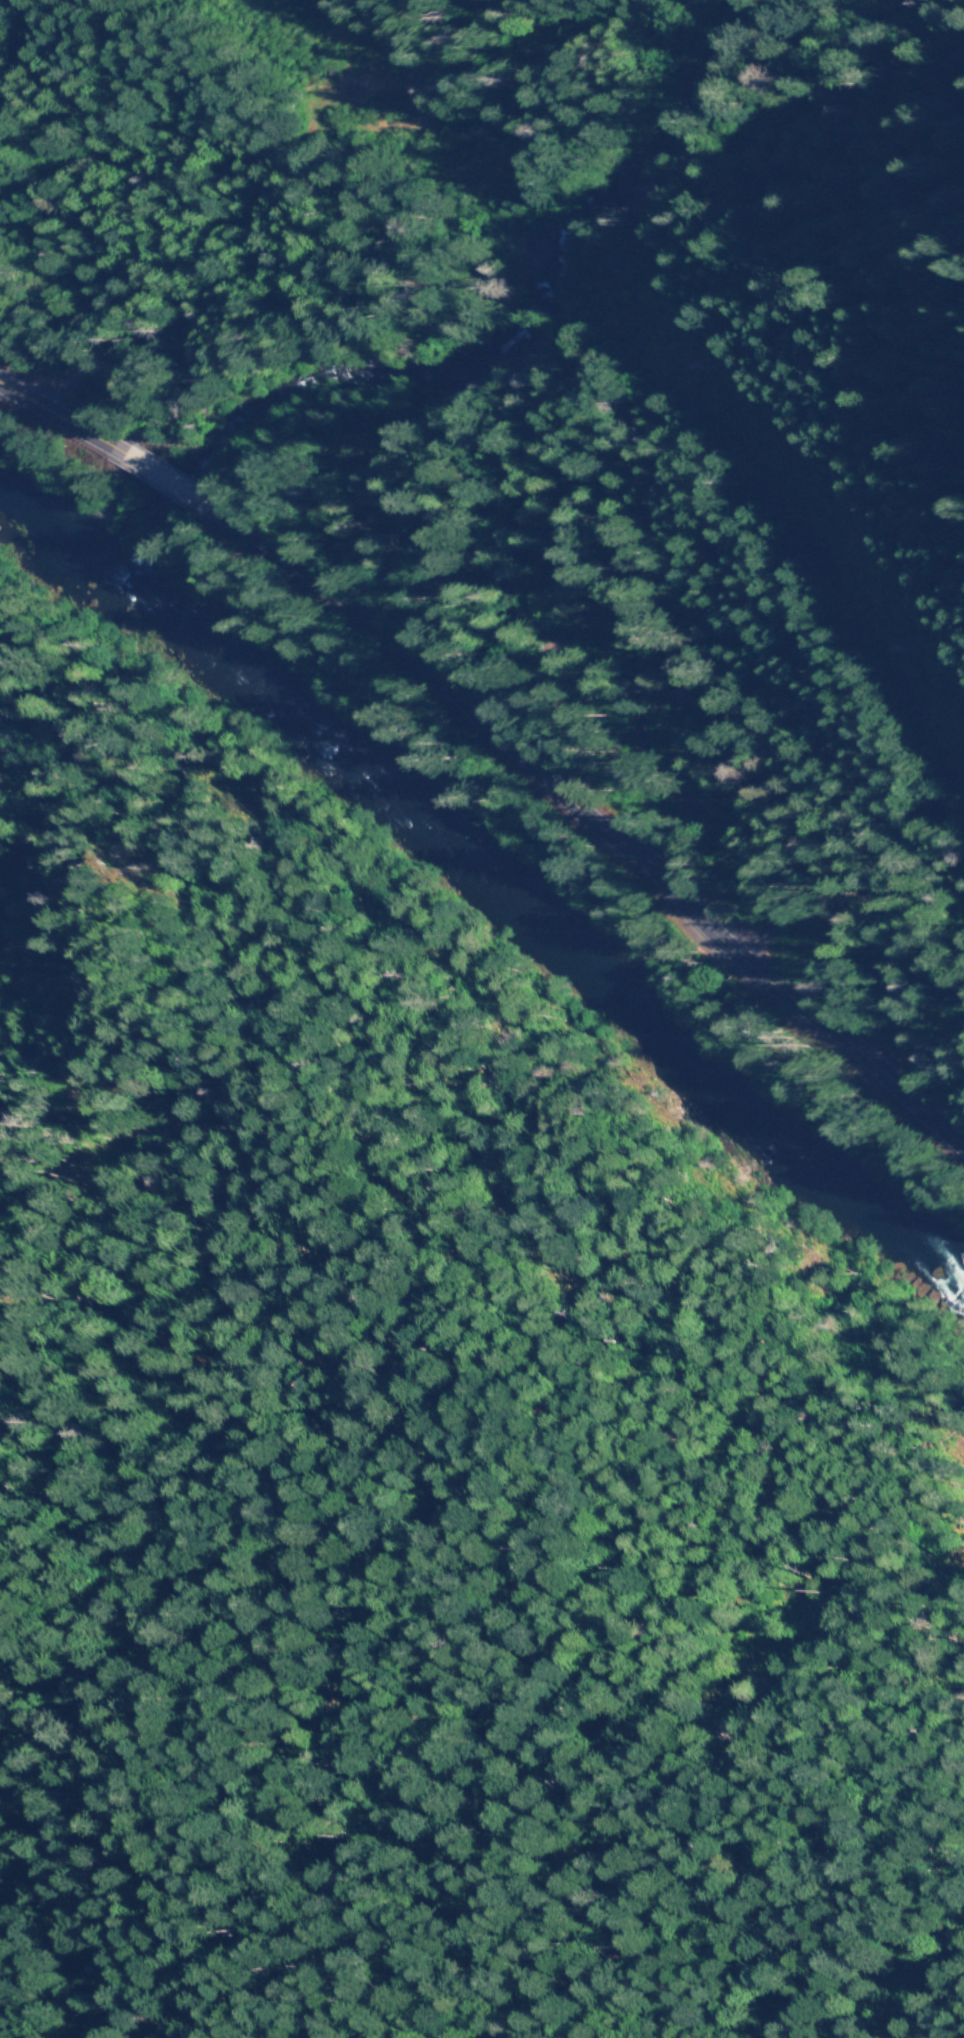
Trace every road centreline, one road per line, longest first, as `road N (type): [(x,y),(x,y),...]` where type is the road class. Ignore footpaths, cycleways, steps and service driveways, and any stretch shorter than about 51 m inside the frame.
road 1 (secondary): [(963,1136),(357,607),(264,538),(0,389)]

